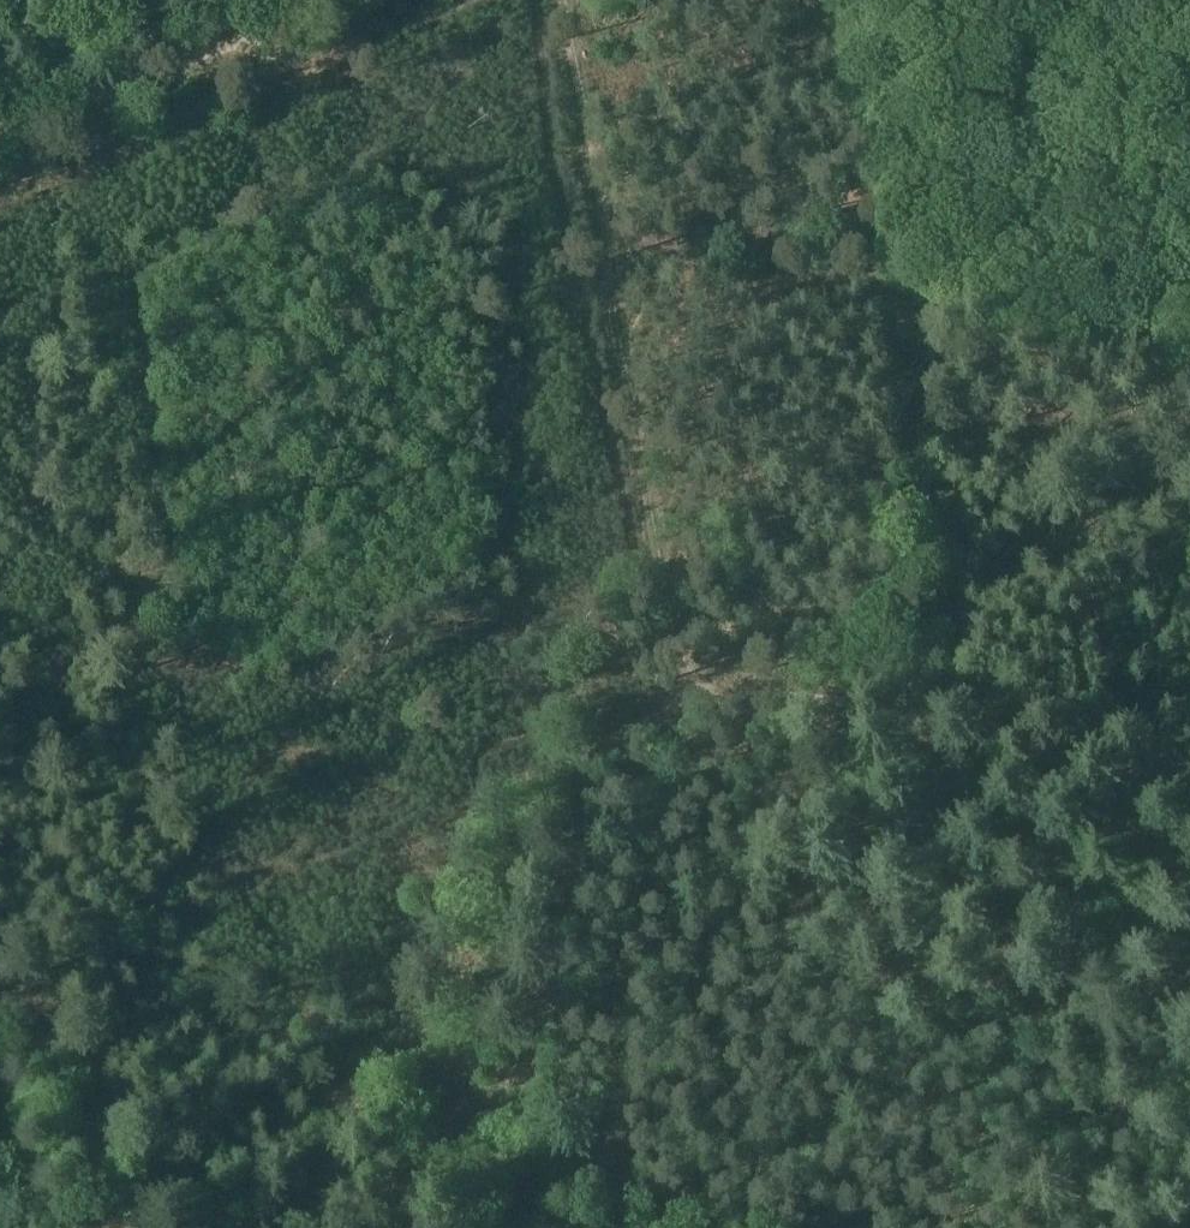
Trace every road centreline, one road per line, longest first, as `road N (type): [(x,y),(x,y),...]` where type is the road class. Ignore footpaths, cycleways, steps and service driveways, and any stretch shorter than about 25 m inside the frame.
road 1 (track): [(1189,791),(798,678),(726,700),(688,702),(563,0)]
road 2 (track): [(80,101),(357,0)]

